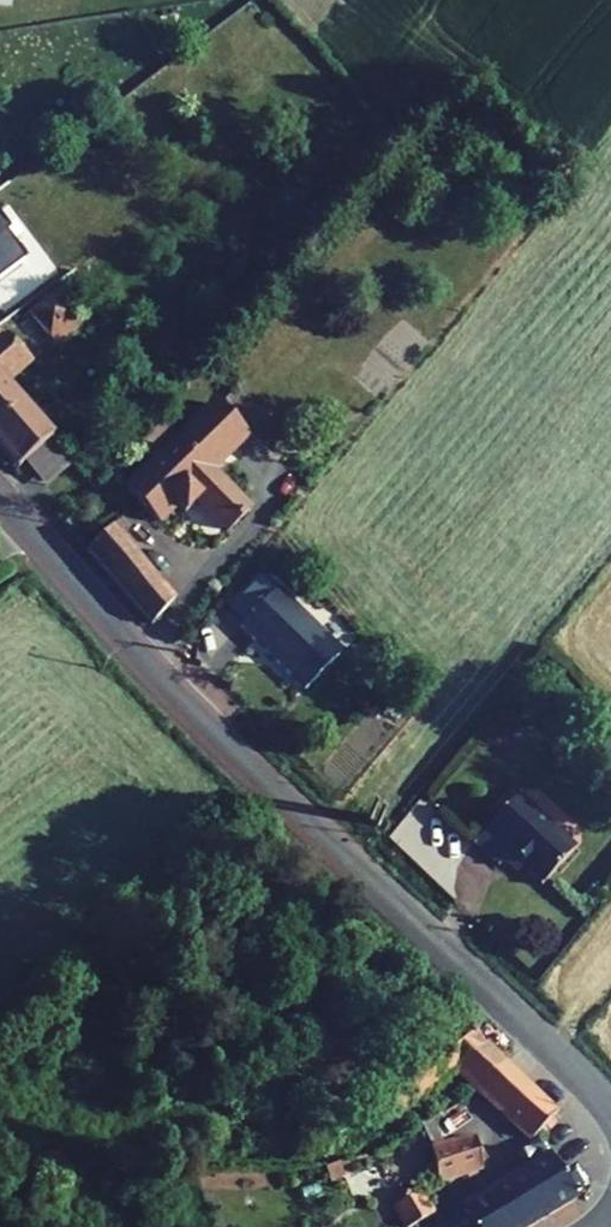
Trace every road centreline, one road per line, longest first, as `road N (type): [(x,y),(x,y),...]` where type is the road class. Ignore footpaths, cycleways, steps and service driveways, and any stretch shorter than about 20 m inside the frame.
road 1 (tertiary): [(0,500),(185,705),(610,1111)]

